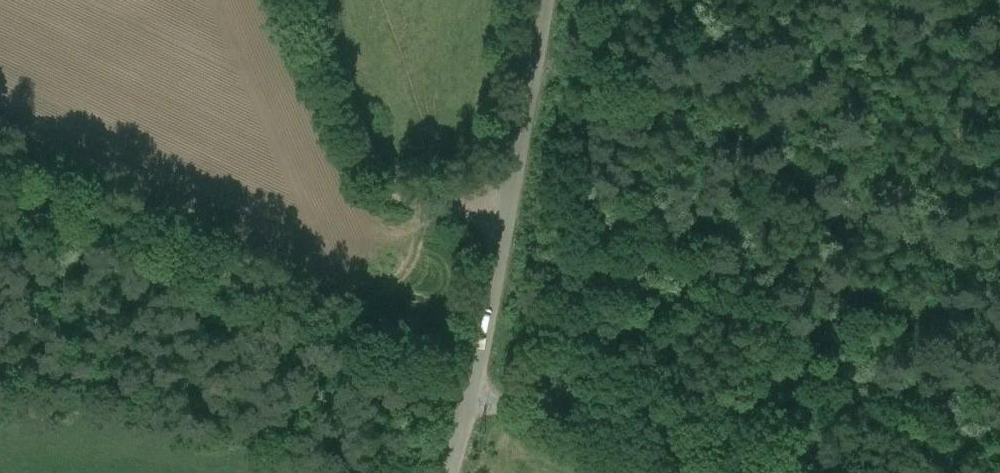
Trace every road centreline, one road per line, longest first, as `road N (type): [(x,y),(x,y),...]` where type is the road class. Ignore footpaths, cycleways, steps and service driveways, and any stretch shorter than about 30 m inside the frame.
road 1 (unclassified): [(473,388),(0,163)]
road 2 (unclassified): [(473,388),(548,0)]
road 3 (unclassified): [(653,472),(473,388)]

